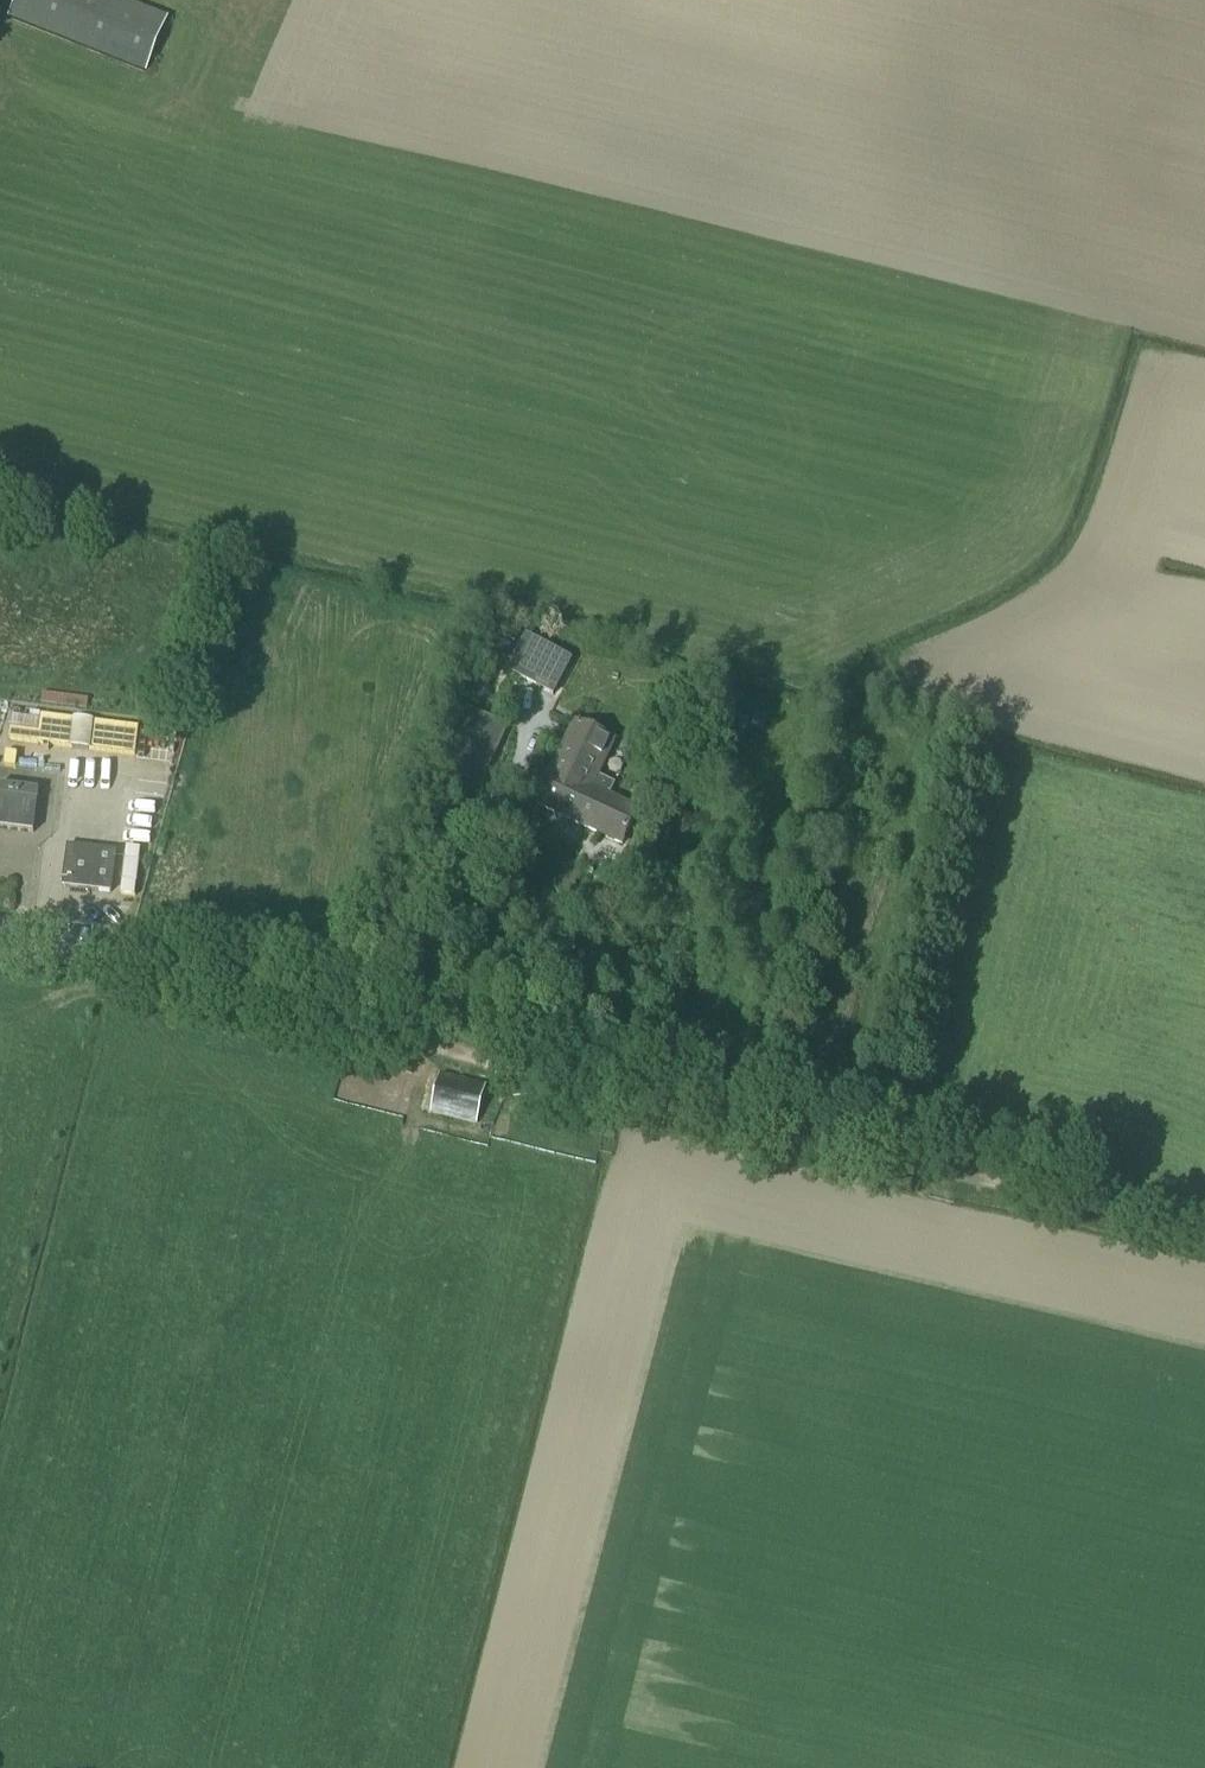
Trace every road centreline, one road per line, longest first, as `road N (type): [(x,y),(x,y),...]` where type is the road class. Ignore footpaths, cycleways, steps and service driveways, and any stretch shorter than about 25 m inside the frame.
road 1 (track): [(1204,1233),(308,1006),(152,974)]

